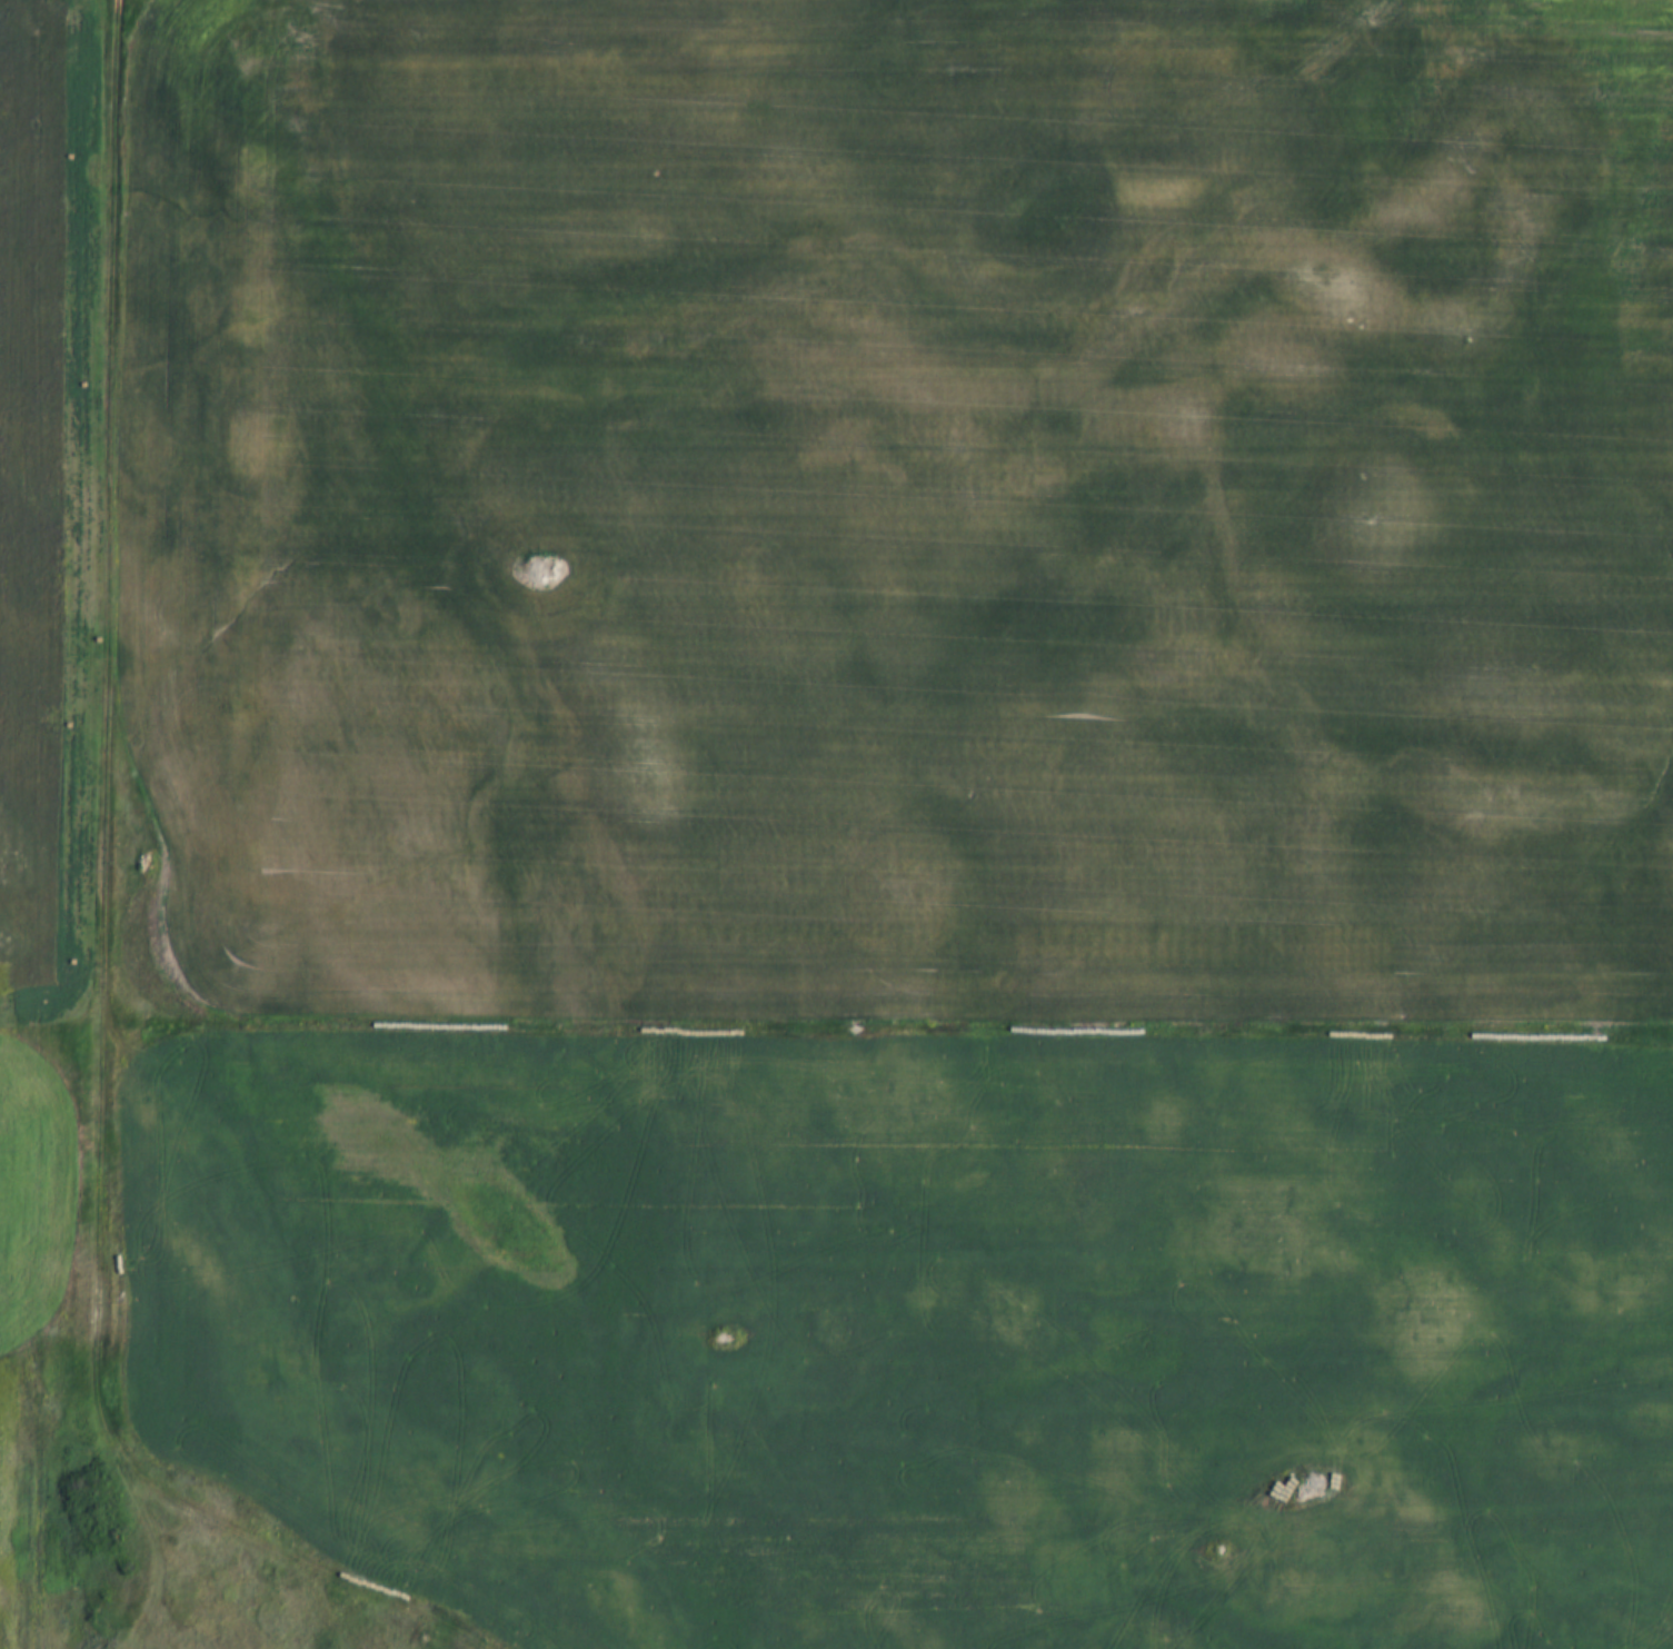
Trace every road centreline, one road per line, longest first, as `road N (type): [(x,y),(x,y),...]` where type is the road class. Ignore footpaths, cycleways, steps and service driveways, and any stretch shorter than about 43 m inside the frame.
road 1 (track): [(117,0),(127,85),(120,1398),(339,1547),(399,1648)]

